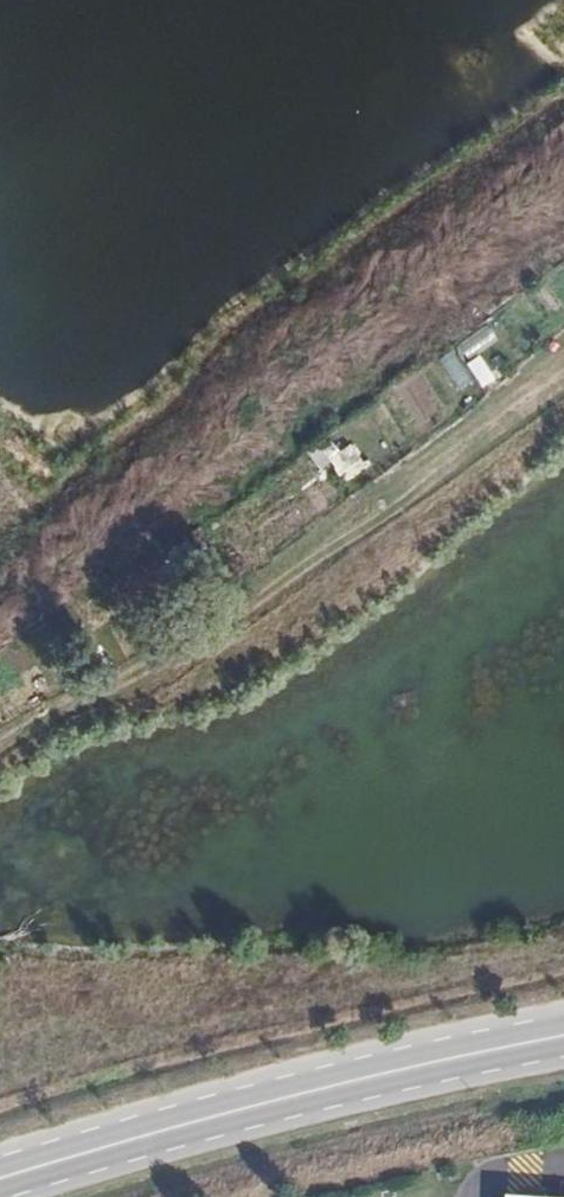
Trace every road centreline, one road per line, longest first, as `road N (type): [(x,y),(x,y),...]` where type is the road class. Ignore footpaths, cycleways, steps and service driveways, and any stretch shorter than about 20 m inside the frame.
road 1 (track): [(0,746),(249,610),(563,386)]
road 2 (primary): [(563,1036),(0,1174)]

